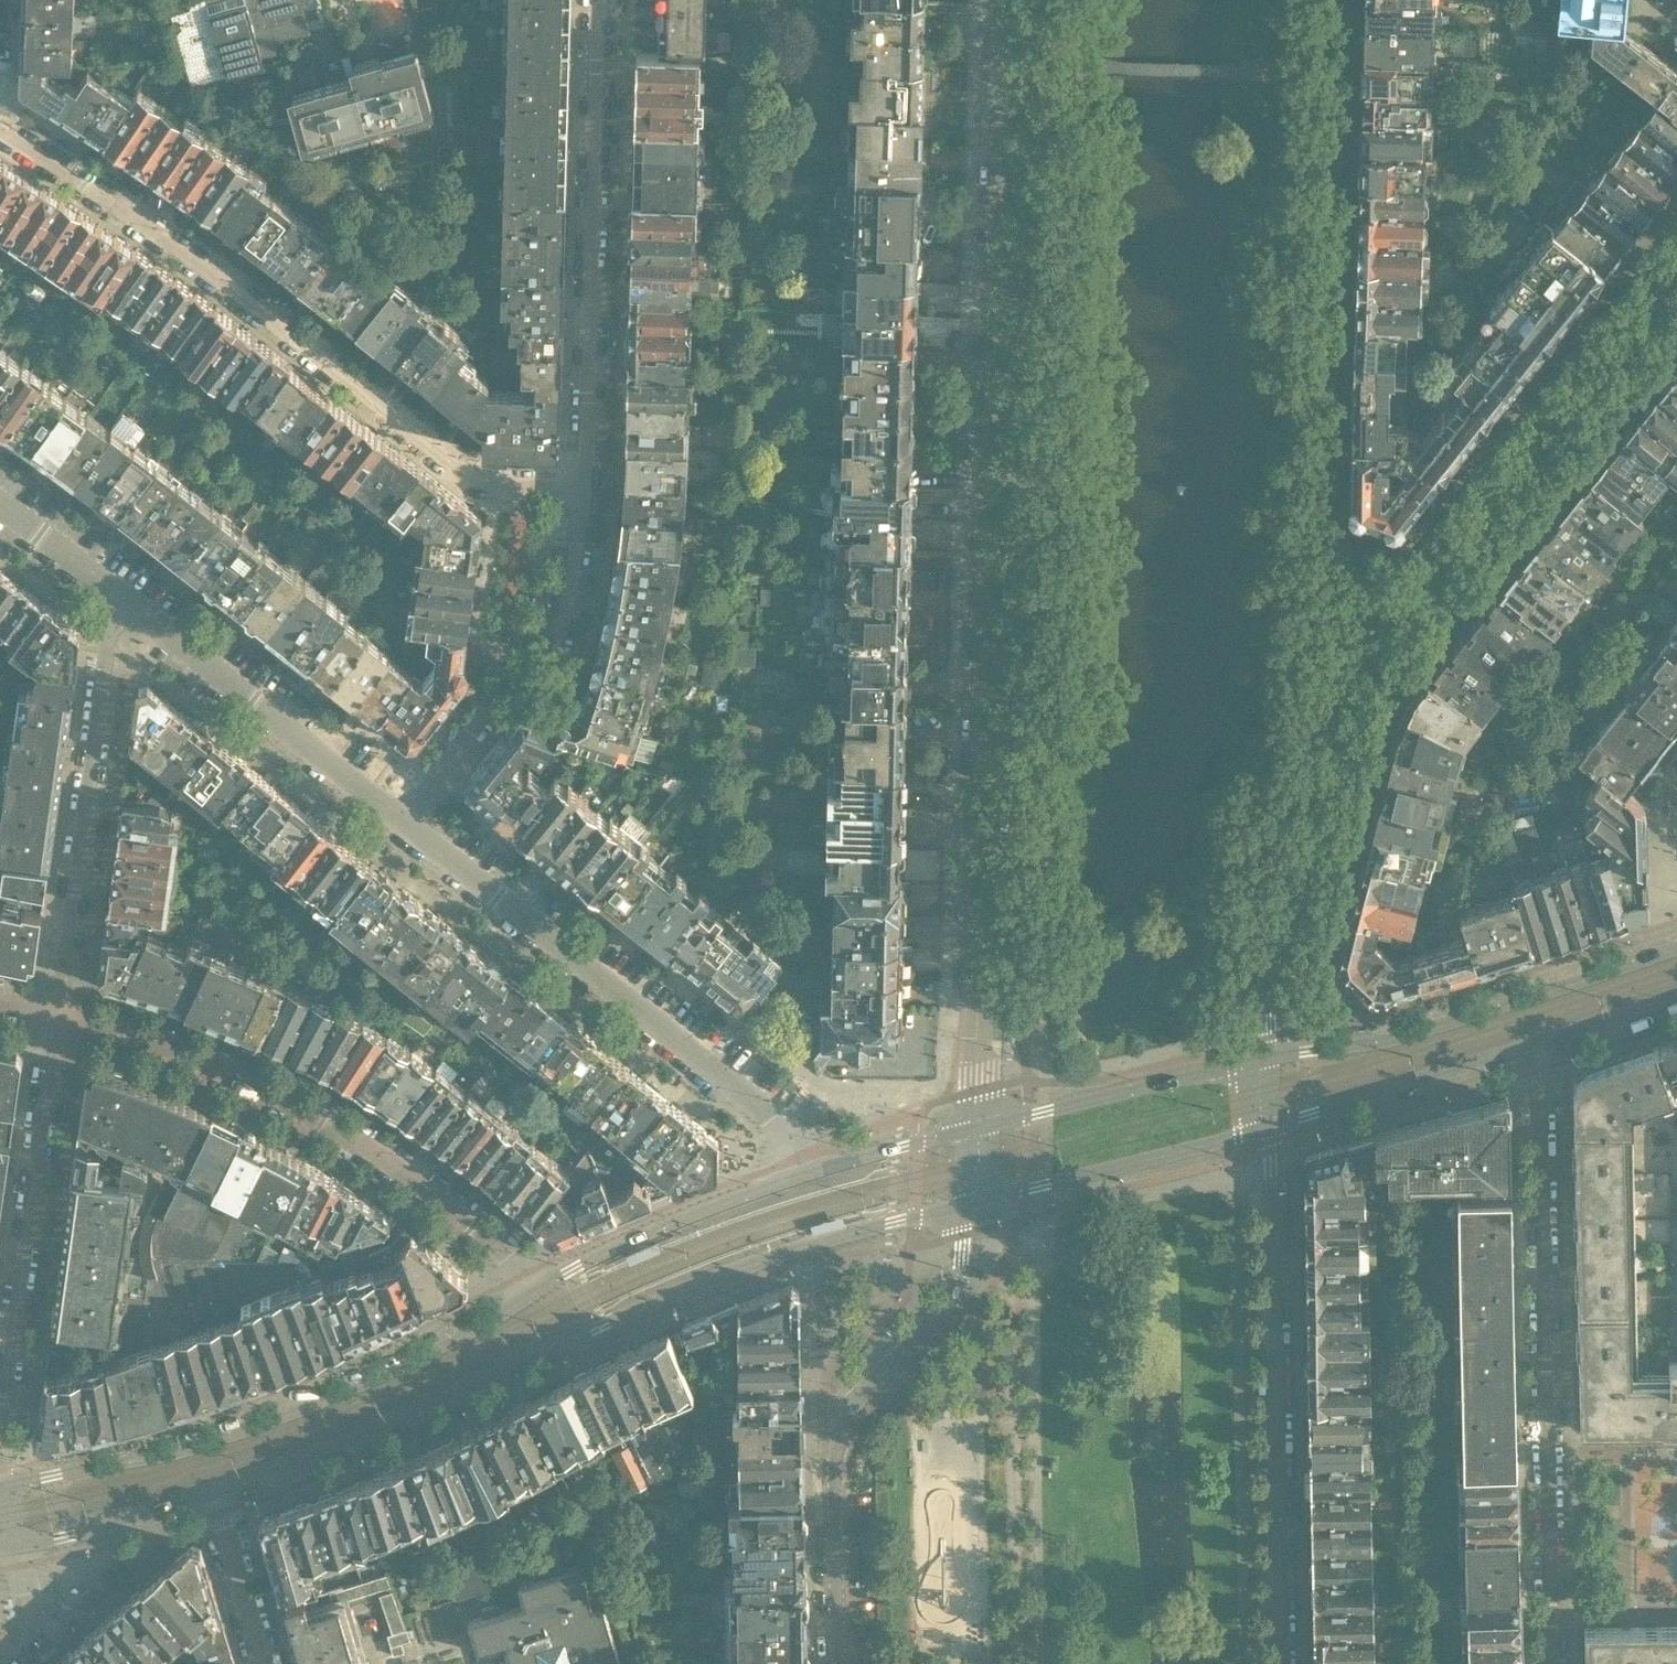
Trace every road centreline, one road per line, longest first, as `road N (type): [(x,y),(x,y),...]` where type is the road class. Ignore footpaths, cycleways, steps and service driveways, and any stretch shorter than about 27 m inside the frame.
road 1 (residential): [(972,1127),(1008,0)]
road 2 (tertiary): [(211,1488),(820,1240),(967,1203)]
road 3 (residential): [(584,485),(486,482),(462,472),(207,271),(0,130)]
road 4 (residential): [(1551,1663),(1539,1044)]
road 5 (tertiary): [(538,1288),(501,1315),(346,1390),(206,1444),(2,1485)]
road 6 (residential): [(538,1288),(472,1224),(325,1115),(171,1047),(57,1012)]
road 7 (residential): [(1315,541),(1331,0)]
road 8 (residential): [(801,1175),(768,1113),(401,818)]
road 9 (residential): [(1277,1663),(1266,1127)]
road 10 (residential): [(1265,1058),(1267,943),(1306,784),(1314,707),(1315,541)]
road 11 (residential): [(967,1203),(963,1280),(833,1419),(837,1663)]
road 12 (residential): [(584,485),(597,0)]
road 13 (tertiary): [(1676,947),(1432,1029),(1265,1058)]
road 14 (residential): [(57,1012),(109,635),(125,596)]
road 15 (residential): [(0,1425),(57,1012)]
road 16 (residential): [(1420,579),(1676,258)]
road 17 (residential): [(401,818),(518,671),(556,644),(584,485)]
road 18 (residential): [(401,818),(125,596)]
road 19 (tertiary): [(967,1203),(1266,1127)]
road 20 (tertiary): [(1265,1058),(972,1127)]
road 21 (tertiary): [(801,1175),(702,1210),(538,1288)]
road 22 (tertiary): [(1266,1127),(1539,1044)]
road 23 (tertiary): [(17,1544),(64,1538),(211,1488)]
road 24 (residential): [(263,1663),(211,1488)]
road 25 (tertiary): [(972,1127),(801,1175)]
road 26 (residential): [(125,596),(0,507)]
road 27 (tertiary): [(1539,1044),(1676,994)]
road 28 (residential): [(0,1650),(30,1624),(17,1544)]

